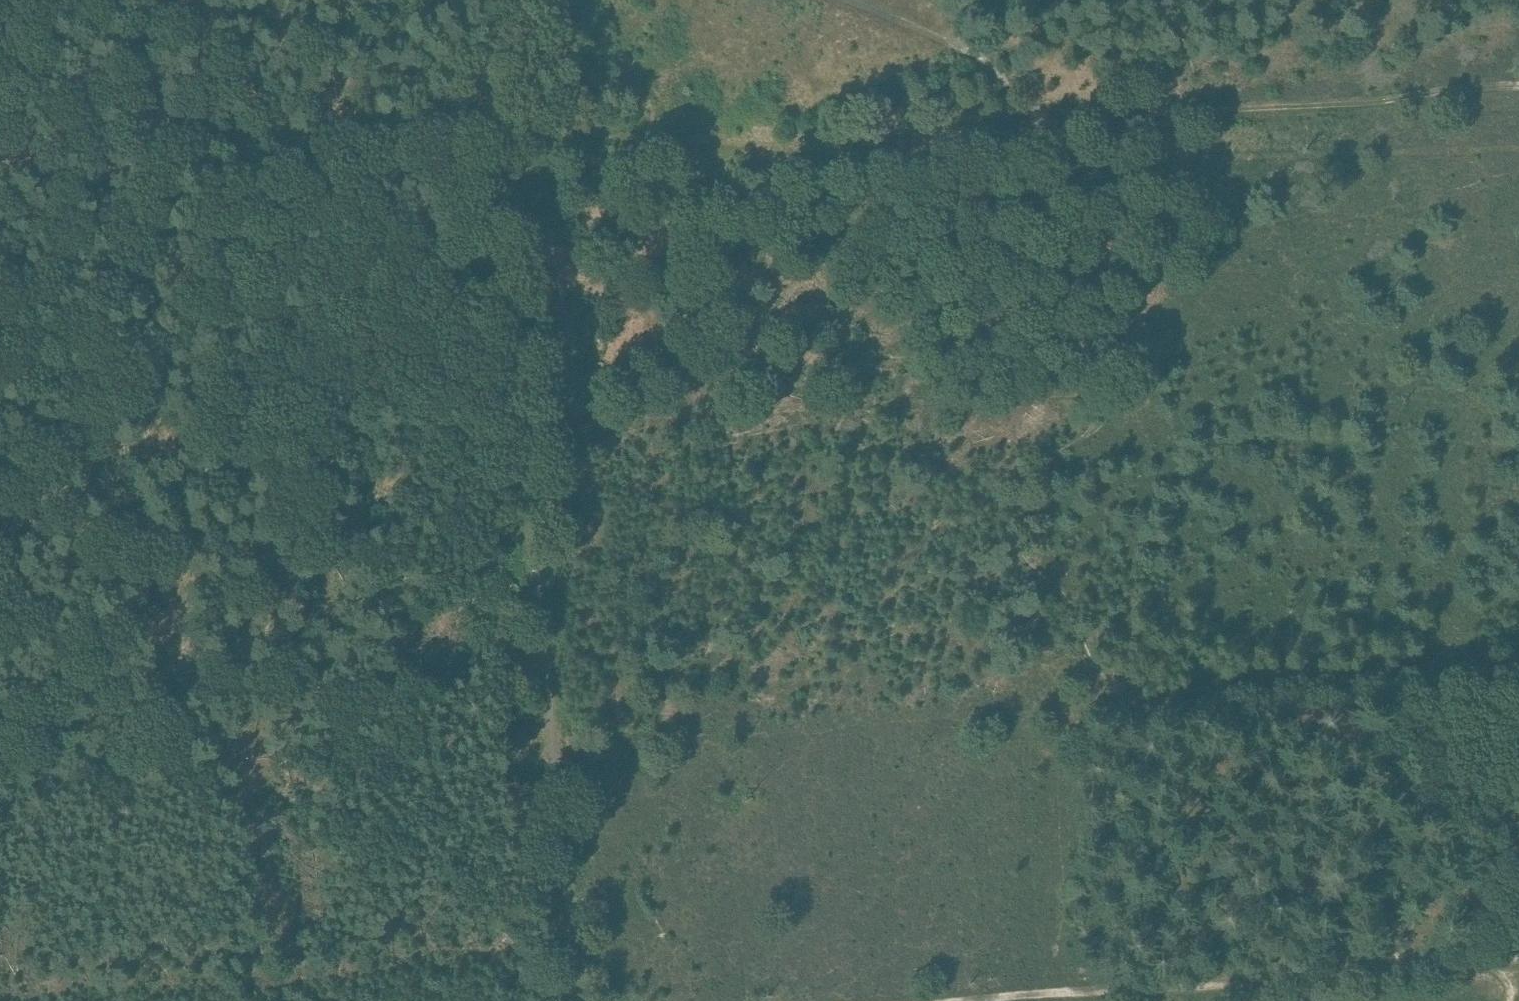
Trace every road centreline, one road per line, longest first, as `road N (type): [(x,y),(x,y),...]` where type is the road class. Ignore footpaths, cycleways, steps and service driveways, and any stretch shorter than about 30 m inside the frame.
road 1 (track): [(1397,965),(959,1000)]

